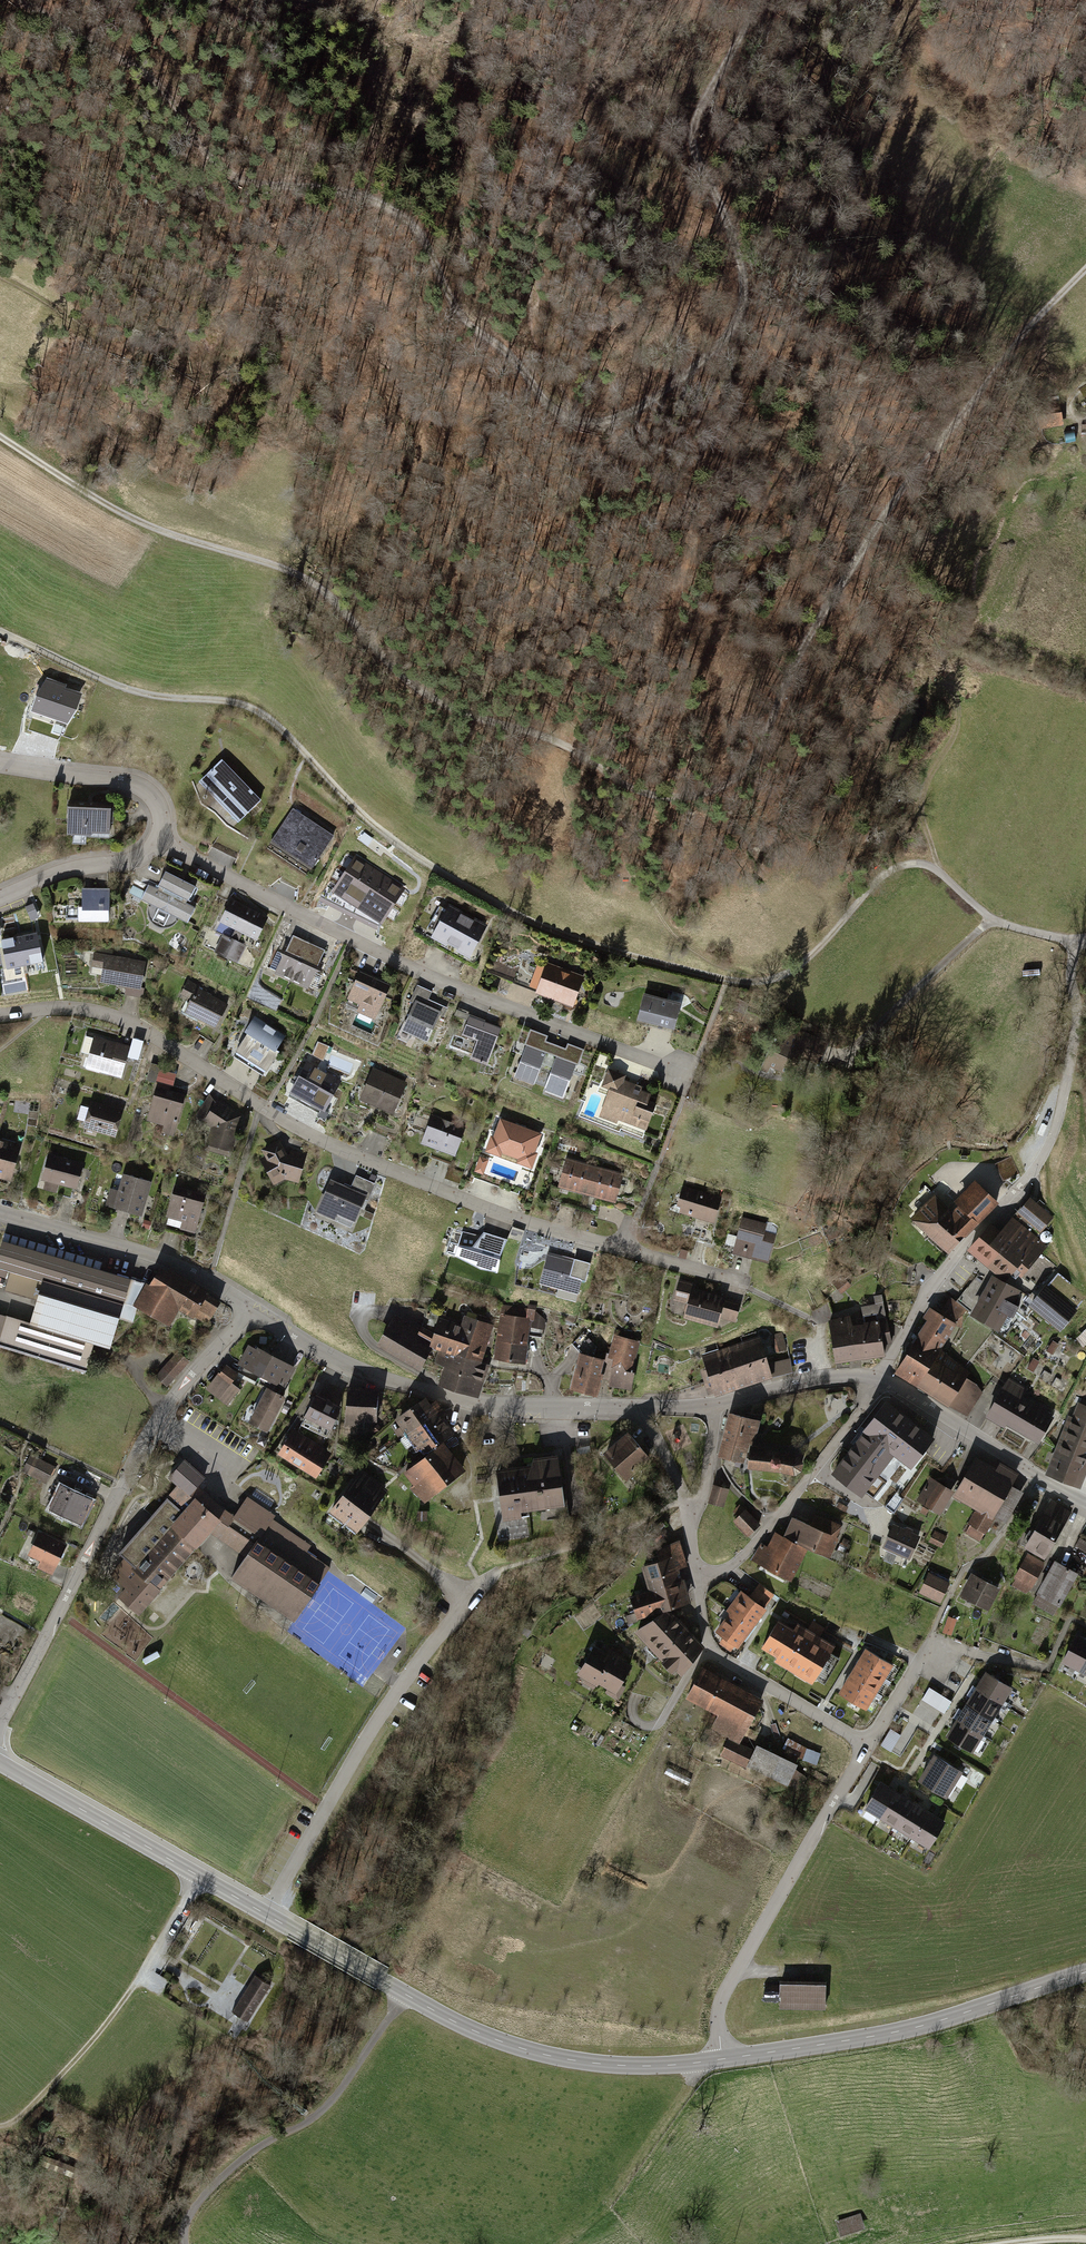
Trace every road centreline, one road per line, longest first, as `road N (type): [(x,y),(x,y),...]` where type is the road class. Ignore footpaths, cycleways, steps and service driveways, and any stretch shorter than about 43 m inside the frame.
road 1 (track): [(1085,273),(1004,357),(920,466),(801,651),(753,758),(727,784),(696,795),(626,787),(537,730),(420,684),(307,576),(162,532),(0,434)]
road 2 (track): [(758,0),(697,117),(693,146),(736,243),(745,290),(736,325),(650,403),(593,423),(555,414),(466,324),(427,240),(379,201),(303,184),(248,184),(221,166),(168,93),(134,63),(24,0)]
road 3 (residential): [(0,633),(147,697),(229,703),(269,720),(357,811),(430,866),(511,913),(610,950),(726,981),(762,982),(820,949),(889,876),(910,867),(940,873),(991,920)]
road 4 (residential): [(735,1280),(567,1237),(327,1145),(104,1011),(0,1013)]
road 5 (residential): [(722,2059),(717,2018),(727,1986),(867,1746),(718,1657),(697,1578)]
road 6 (residential): [(690,1078),(476,997),(162,847)]
road 7 (residential): [(1073,942),(1076,1019),(1055,1129),(1033,1171),(925,1296),(880,1377)]
road 8 (residential): [(0,1722),(161,1413),(253,1307)]
road 9 (unclassified): [(271,1918),(466,2028),(522,2050),(643,2067),(722,2059)]
road 10 (residential): [(710,1406),(470,1401),(347,1367),(253,1307)]
road 11 (residential): [(471,1601),(375,1723),(271,1918)]
road 12 (unclassified): [(722,2059),(908,2028),(1085,1971)]
road 13 (track): [(183,2243),(191,2213),(226,2175),(332,2102),(406,1996)]
road 14 (track): [(200,1877),(81,2054),(19,2118),(0,2125)]
road 15 (unclassified): [(0,1763),(271,1918)]
road 16 (residential): [(880,1377),(774,1523),(725,1571),(697,1578)]
road 17 (residential): [(253,1307),(165,1260),(0,1213)]
road 18 (residential): [(1085,1504),(880,1377)]
road 19 (track): [(689,2064),(689,2083),(602,2206),(558,2243)]
road 20 (residential): [(162,847),(165,816),(149,795),(111,780),(0,764)]
road 21 (track): [(940,873),(922,806),(957,731),(957,688)]
road 22 (residential): [(991,920),(859,1043)]
road 23 (residential): [(697,1578),(691,1507),(705,1495),(710,1406)]
road 24 (residential): [(880,1377),(823,1379),(710,1406)]
road 25 (residential): [(162,847),(0,895)]
road 26 (track): [(0,275),(123,331)]

